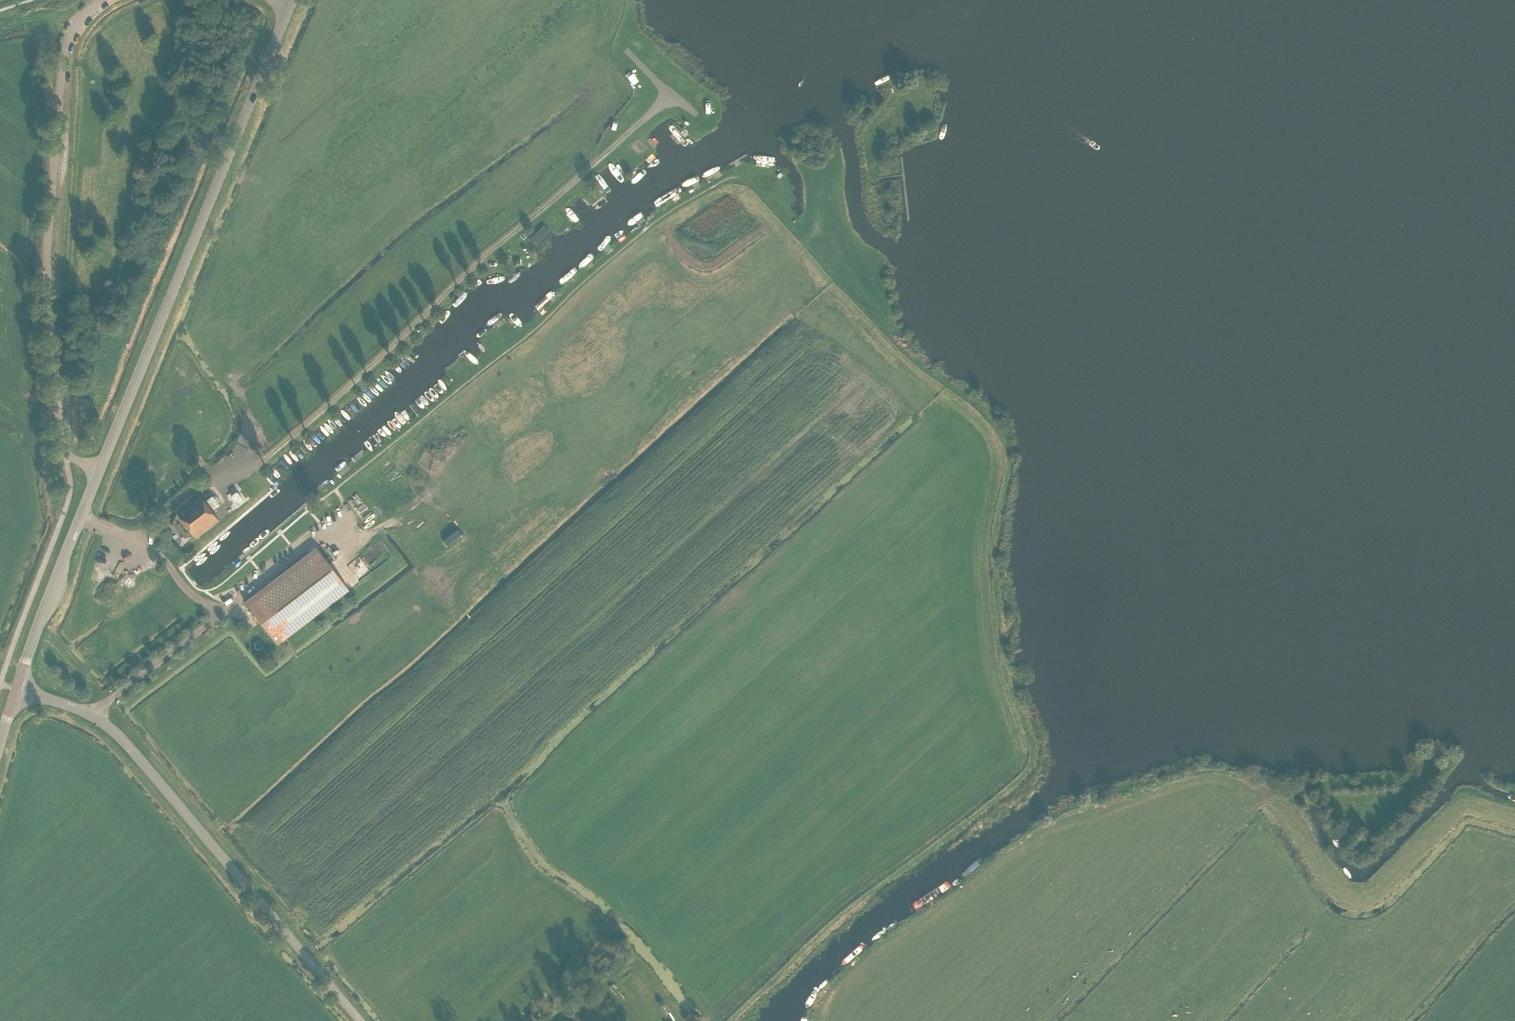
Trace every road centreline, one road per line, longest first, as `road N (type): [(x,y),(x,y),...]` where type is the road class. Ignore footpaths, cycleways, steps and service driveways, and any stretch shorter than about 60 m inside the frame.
road 1 (secondary): [(16,689),(291,0)]
road 2 (tertiary): [(359,1020),(119,736),(89,714),(16,689)]

